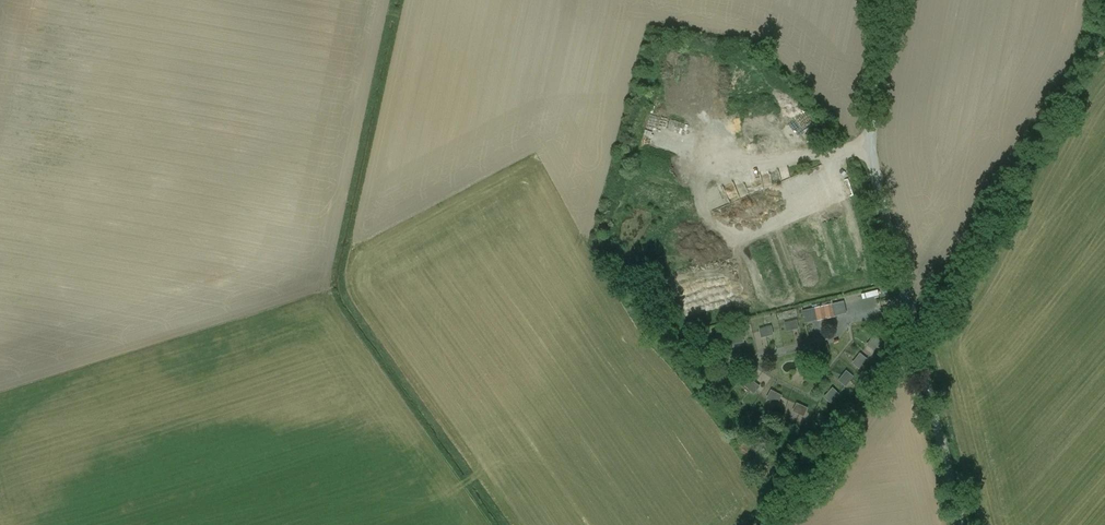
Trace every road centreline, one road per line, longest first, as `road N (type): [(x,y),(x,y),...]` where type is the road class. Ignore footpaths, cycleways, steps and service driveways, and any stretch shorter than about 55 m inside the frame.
road 1 (unclassified): [(961,524),(867,141),(893,0)]

